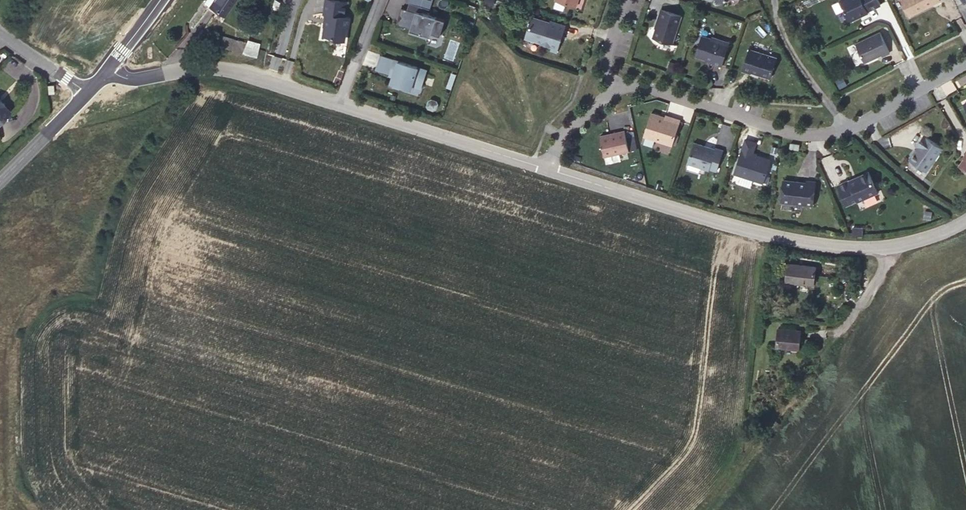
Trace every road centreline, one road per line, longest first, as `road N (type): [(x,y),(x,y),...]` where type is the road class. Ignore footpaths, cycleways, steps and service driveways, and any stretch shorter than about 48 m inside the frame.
road 1 (residential): [(616,88),(634,85),(820,135),(849,129),(965,61)]
road 2 (residential): [(897,248),(811,244),(547,168)]
road 3 (track): [(963,221),(915,190),(849,129),(790,54),(775,0)]
road 4 (residential): [(340,103),(246,74),(203,70),(123,81),(105,70)]
road 5 (track): [(838,337),(704,509)]
road 6 (residential): [(547,168),(340,103)]
road 7 (tertiary): [(0,180),(87,92)]

